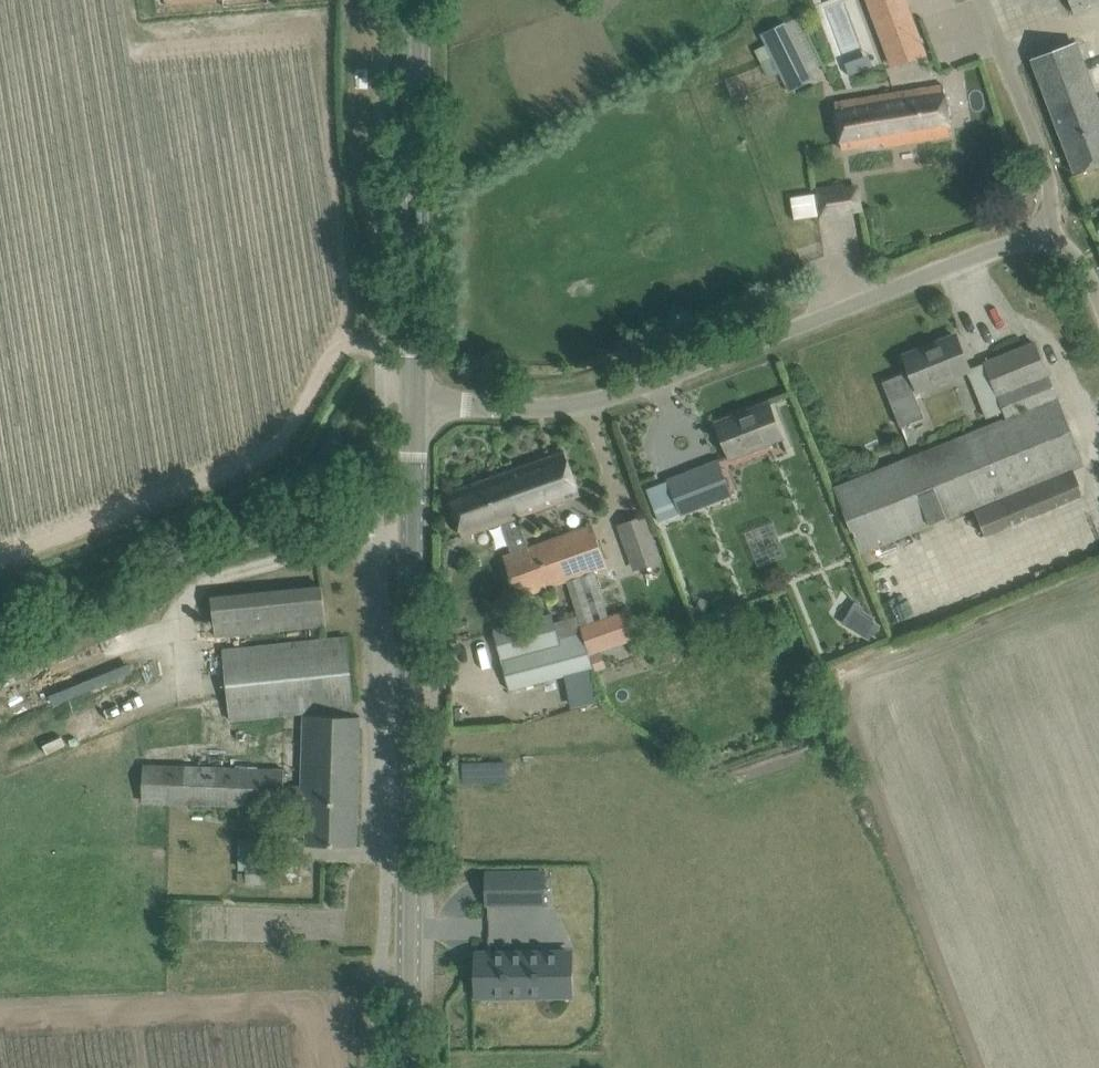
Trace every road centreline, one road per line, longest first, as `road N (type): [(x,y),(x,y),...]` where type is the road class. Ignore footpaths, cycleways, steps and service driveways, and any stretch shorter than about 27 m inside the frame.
road 1 (tertiary): [(408,1067),(414,400)]
road 2 (unclassified): [(414,400),(565,406),(623,393),(1050,233)]
road 3 (tertiary): [(414,400),(416,0)]
road 4 (unclassified): [(1050,233),(1049,178),(981,0)]

